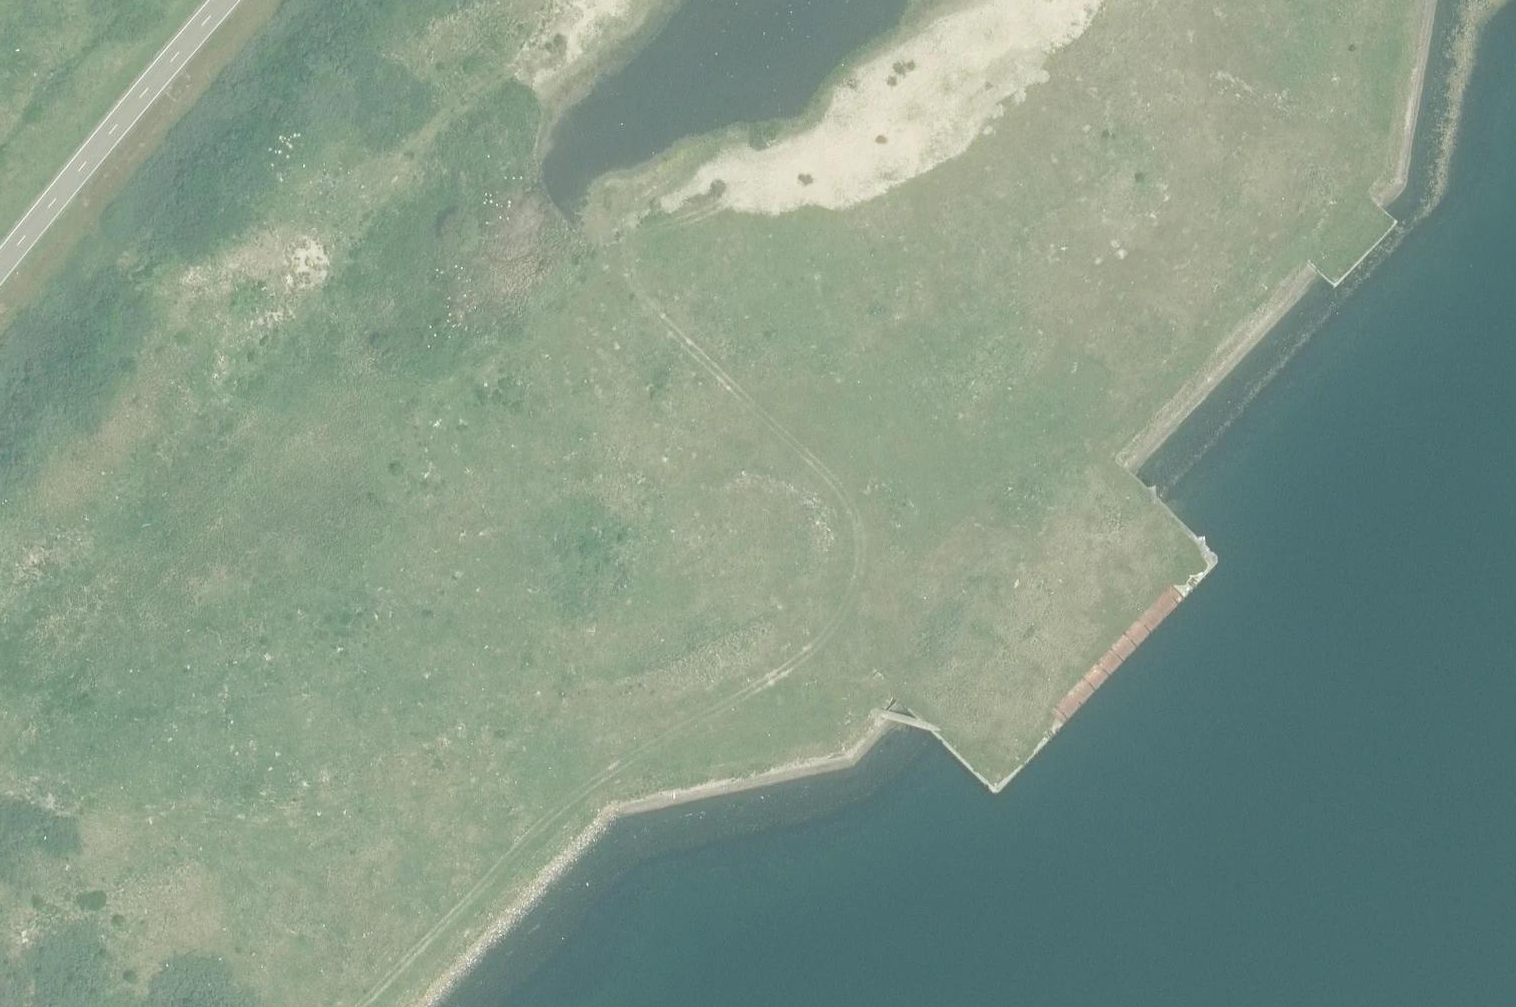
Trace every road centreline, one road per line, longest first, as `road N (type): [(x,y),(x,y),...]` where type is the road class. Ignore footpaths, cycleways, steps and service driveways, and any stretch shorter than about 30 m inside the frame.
road 1 (unclassified): [(0,267),(224,0)]

